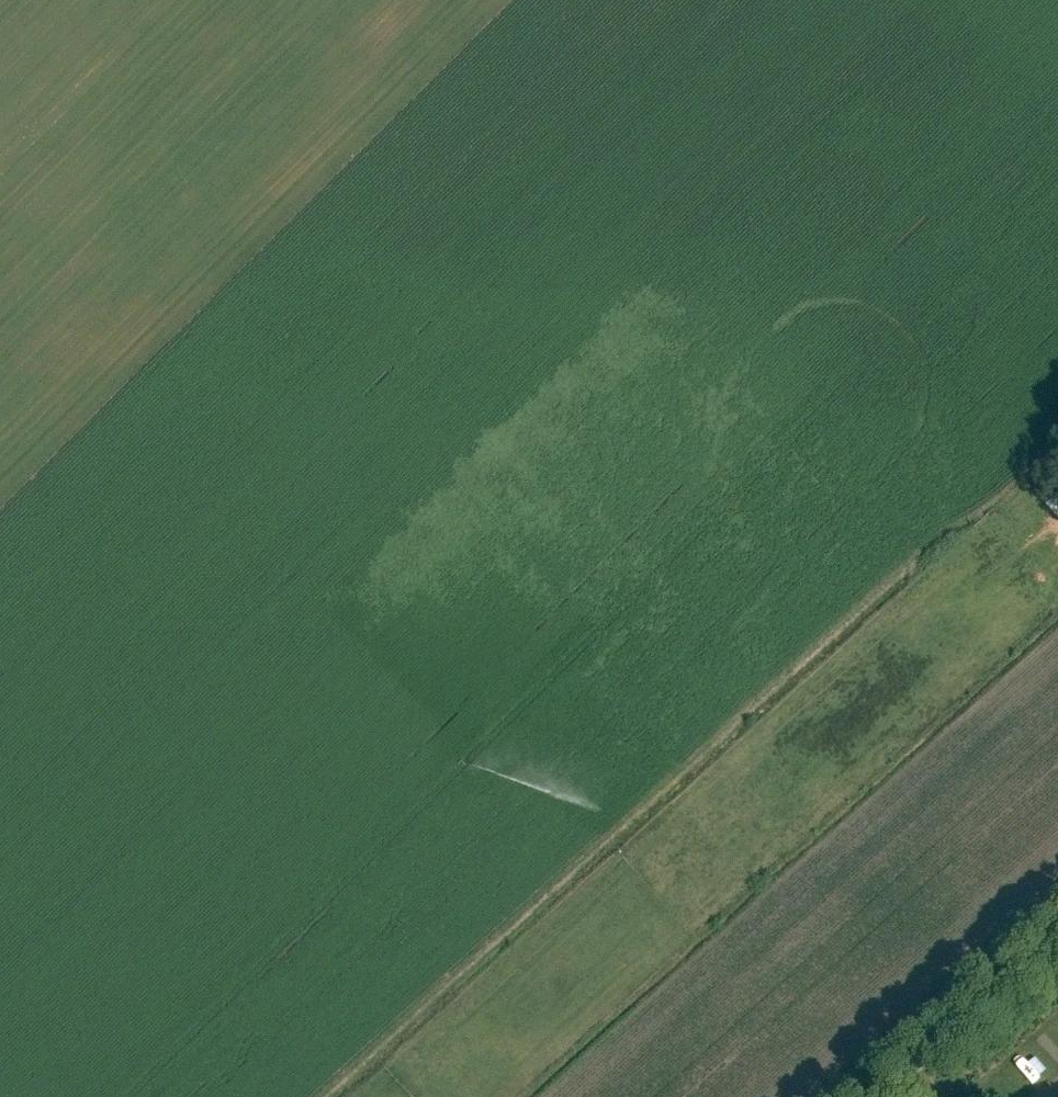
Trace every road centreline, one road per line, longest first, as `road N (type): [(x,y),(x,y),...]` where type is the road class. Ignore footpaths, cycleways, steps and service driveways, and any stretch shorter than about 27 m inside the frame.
road 1 (residential): [(879,1096),(1057,937)]

